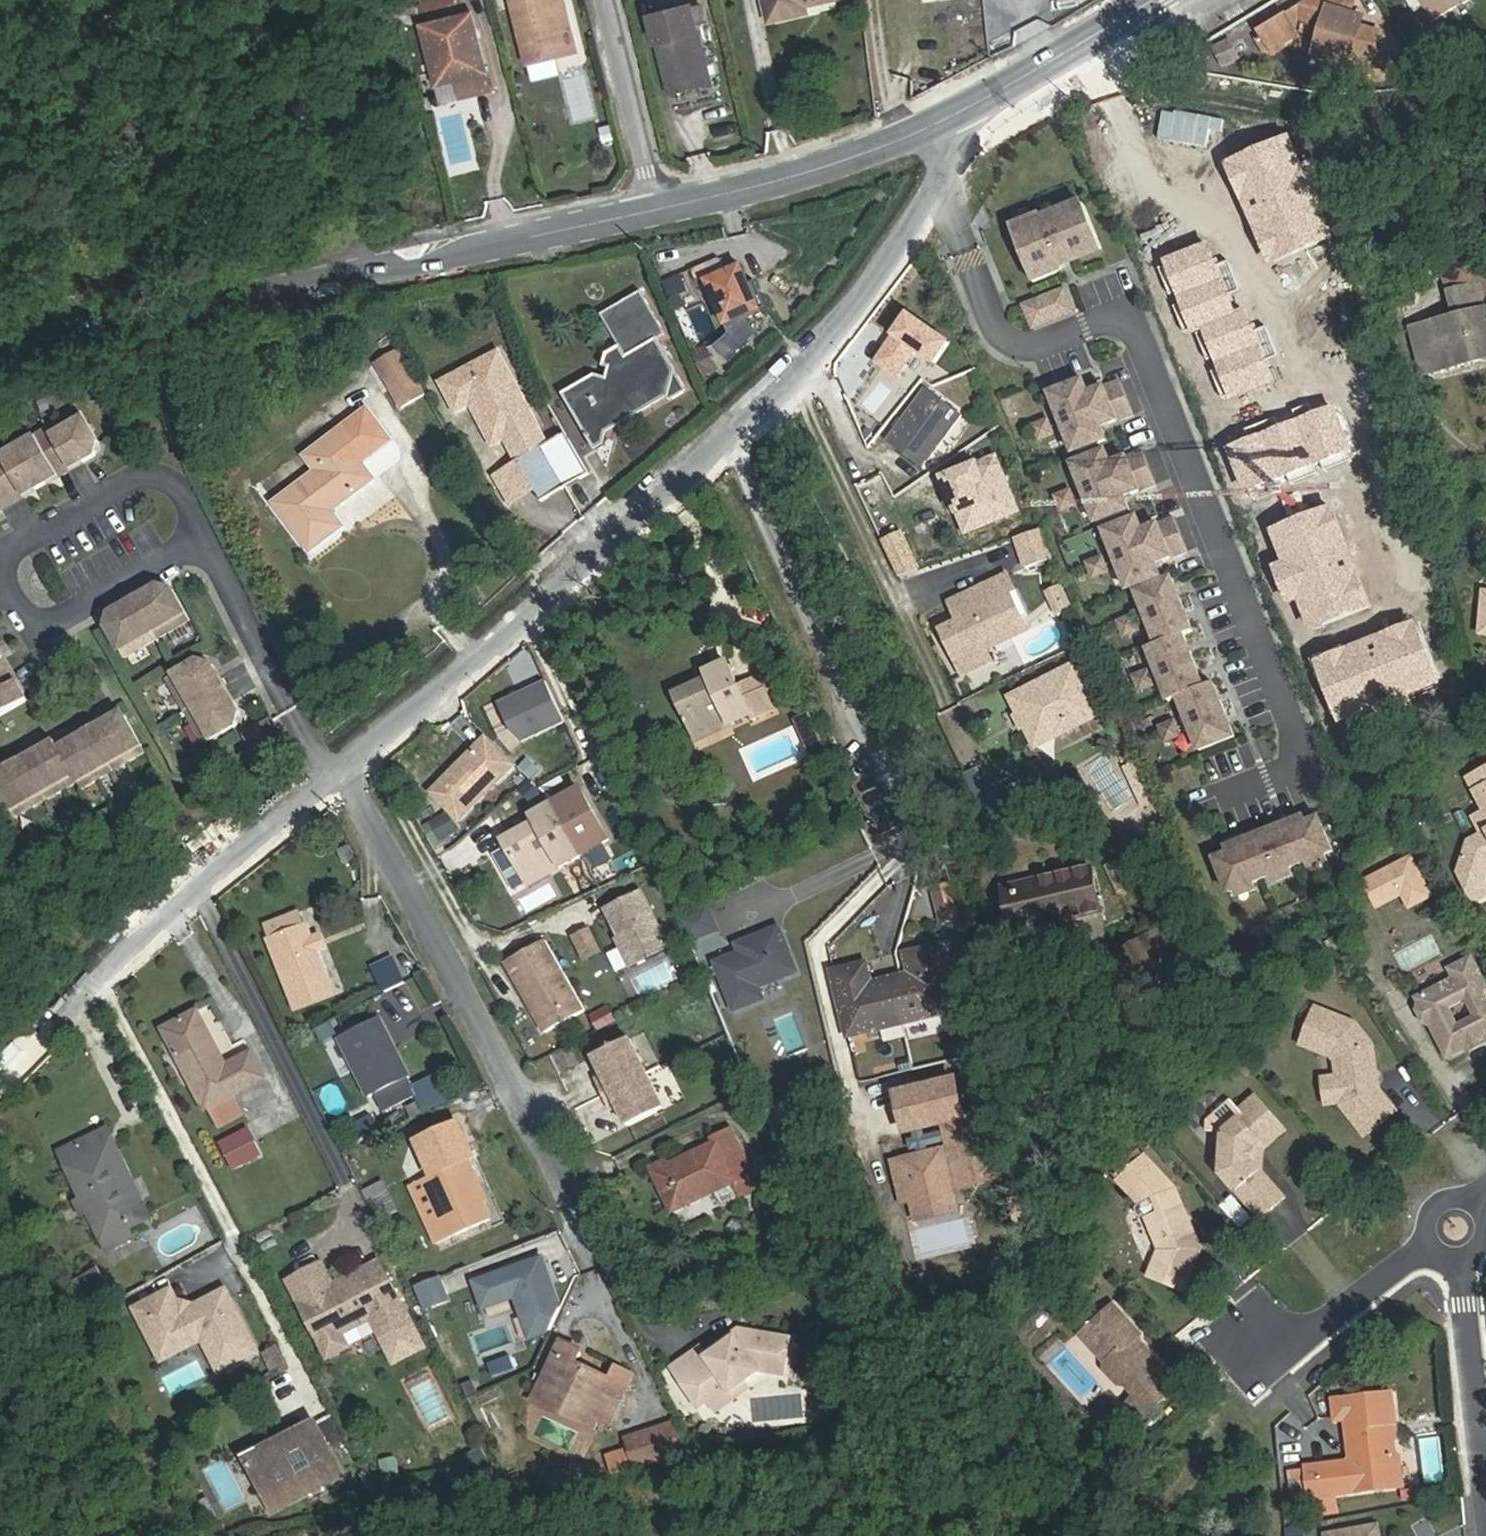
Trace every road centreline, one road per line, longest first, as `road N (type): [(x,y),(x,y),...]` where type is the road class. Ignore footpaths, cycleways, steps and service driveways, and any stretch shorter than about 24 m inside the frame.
road 1 (secondary): [(0,348),(662,211)]
road 2 (residential): [(599,1297),(515,1093),(342,776)]
road 3 (residential): [(342,776),(730,434)]
road 4 (residential): [(311,1392),(102,979)]
road 5 (residential): [(730,434),(850,316),(954,171),(968,115)]
road 6 (residential): [(886,792),(730,434)]
road 7 (secondary): [(662,211),(903,145),(968,115)]
road 8 (residential): [(102,979),(170,913),(335,782)]
road 9 (residential): [(335,782),(205,539)]
road 10 (residential): [(205,539),(174,480),(119,491),(0,561)]
road 11 (residential): [(1485,1511),(1460,1259)]
road 12 (secondary): [(968,115),(1161,0)]
road 13 (residential): [(1259,1335),(1288,1362),(1431,1246)]
road 14 (residential): [(610,0),(662,211)]
road 15 (residential): [(30,632),(205,539)]
road 16 (residential): [(13,1065),(102,979)]

